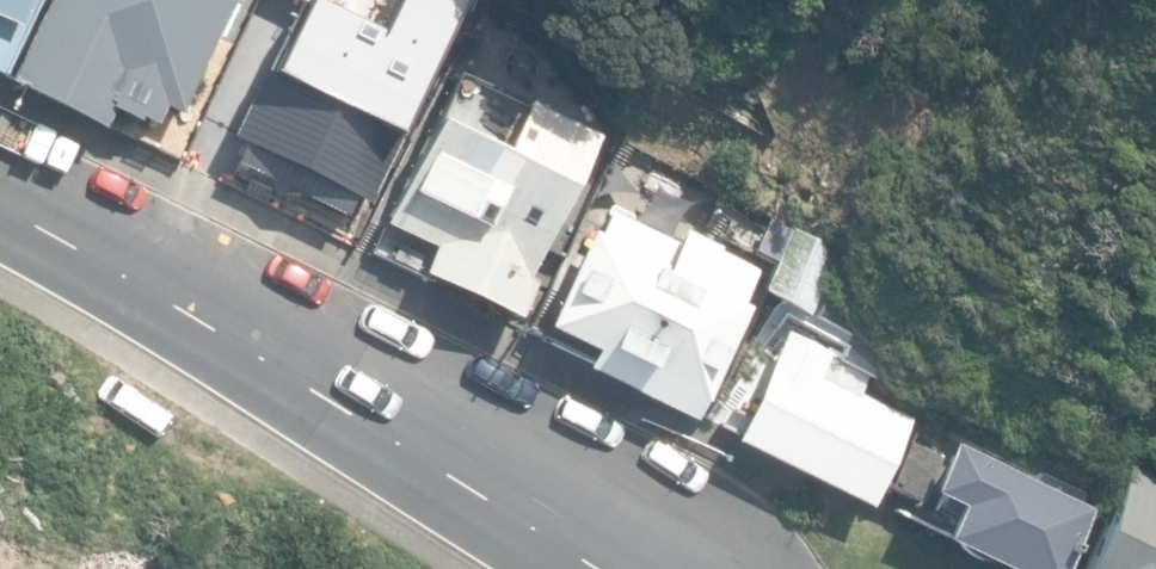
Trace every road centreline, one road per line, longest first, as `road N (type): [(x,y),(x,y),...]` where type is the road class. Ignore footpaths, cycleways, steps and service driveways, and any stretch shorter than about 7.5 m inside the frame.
road 1 (secondary): [(628,568),(188,295),(0,190)]

